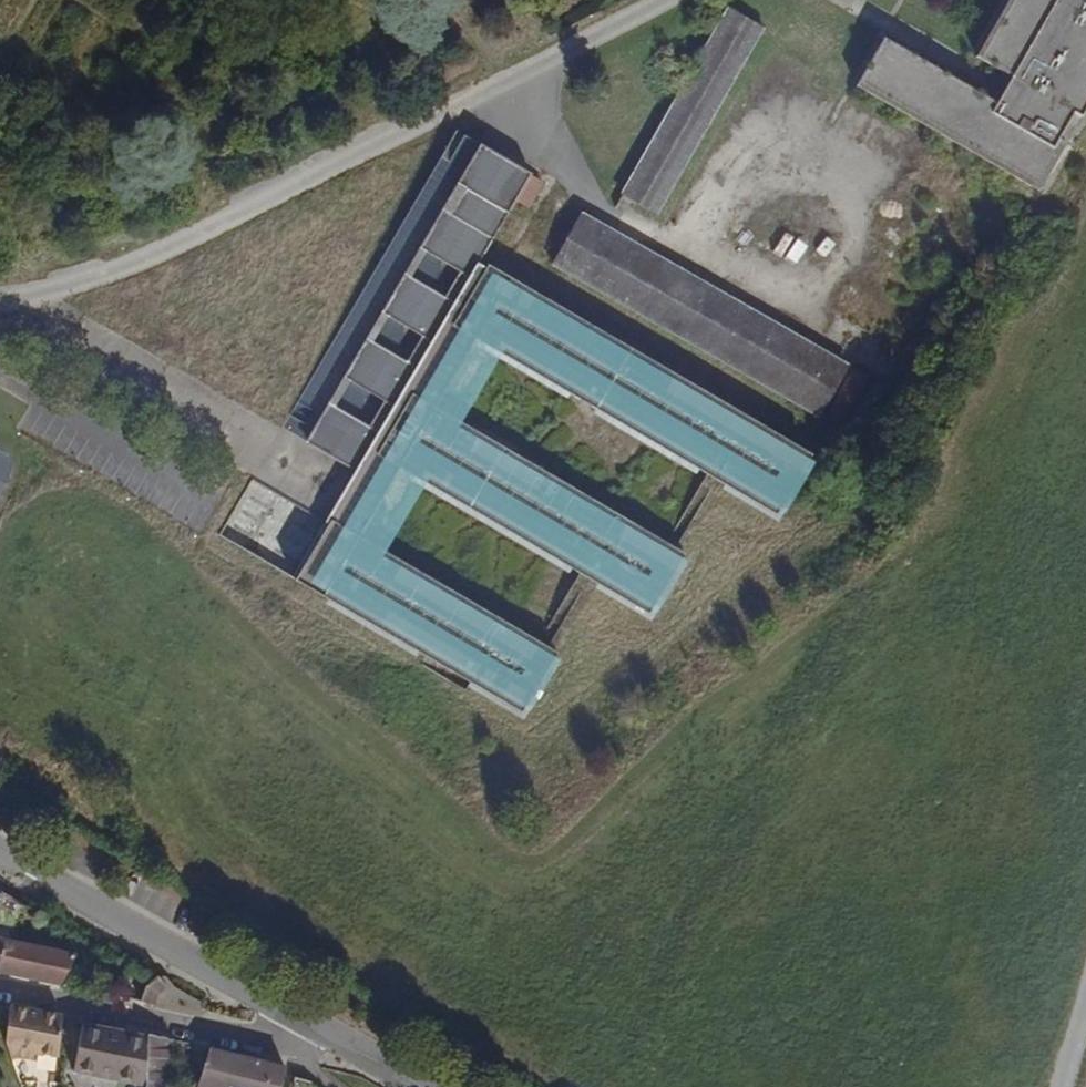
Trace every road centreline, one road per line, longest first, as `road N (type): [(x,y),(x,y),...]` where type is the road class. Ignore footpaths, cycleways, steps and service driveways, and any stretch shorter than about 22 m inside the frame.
road 1 (residential): [(399,1067),(0,839)]
road 2 (residential): [(0,986),(399,1067)]

